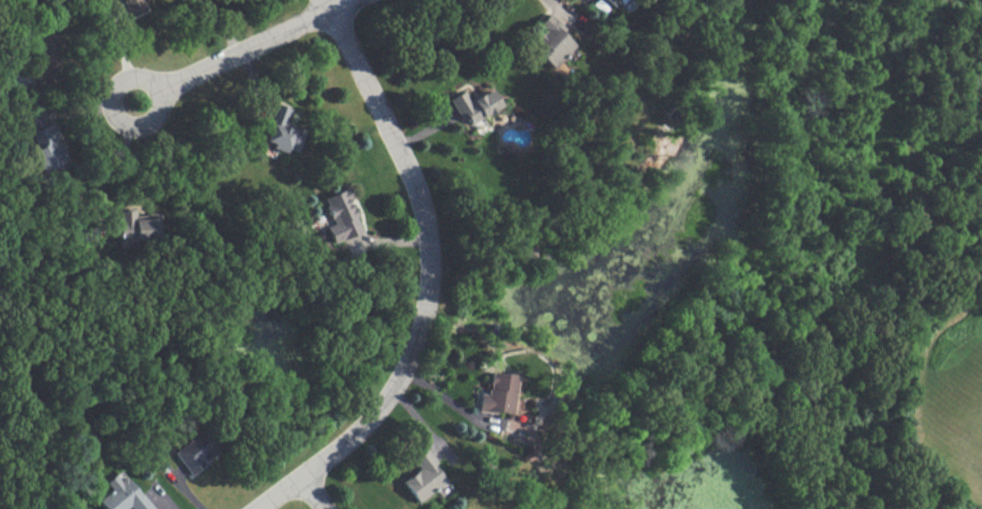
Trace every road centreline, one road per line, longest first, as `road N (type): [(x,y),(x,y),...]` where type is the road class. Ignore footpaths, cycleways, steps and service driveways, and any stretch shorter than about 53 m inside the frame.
road 1 (residential): [(257,508),(363,426),(402,374),(429,254),(405,163),(331,10)]
road 2 (residential): [(349,0),(135,99)]

